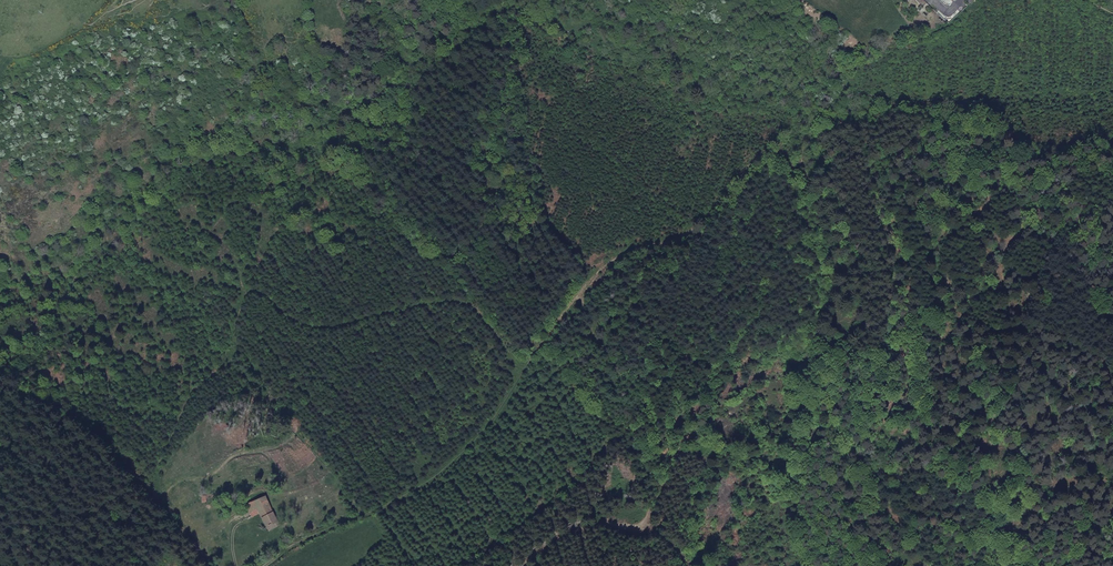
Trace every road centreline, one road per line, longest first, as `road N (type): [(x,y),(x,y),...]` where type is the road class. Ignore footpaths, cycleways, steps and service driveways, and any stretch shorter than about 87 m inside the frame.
road 1 (track): [(1025,565),(999,531),(989,380),(1041,247),(1096,190),(1112,184)]
road 2 (track): [(262,565),(331,524),(382,509),(442,468),(493,419),(521,372)]
road 3 (track): [(799,157),(818,131),(899,105),(848,91),(790,0)]
road 4 (track): [(513,565),(570,531),(614,525),(646,534),(683,565)]

